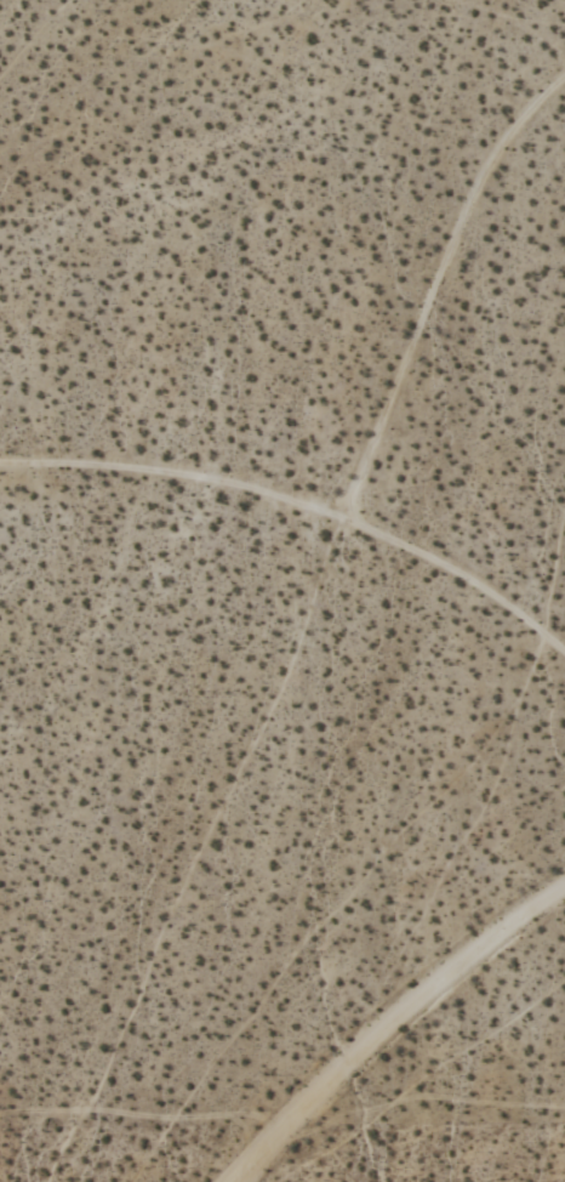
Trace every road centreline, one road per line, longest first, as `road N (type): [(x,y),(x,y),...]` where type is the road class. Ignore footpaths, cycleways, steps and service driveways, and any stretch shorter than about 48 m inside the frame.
road 1 (track): [(564,659),(440,572),(346,524),(201,485),(0,472)]
road 2 (track): [(564,90),(483,189),(346,524)]
road 3 (track): [(237,1181),(399,1018),(564,895)]

